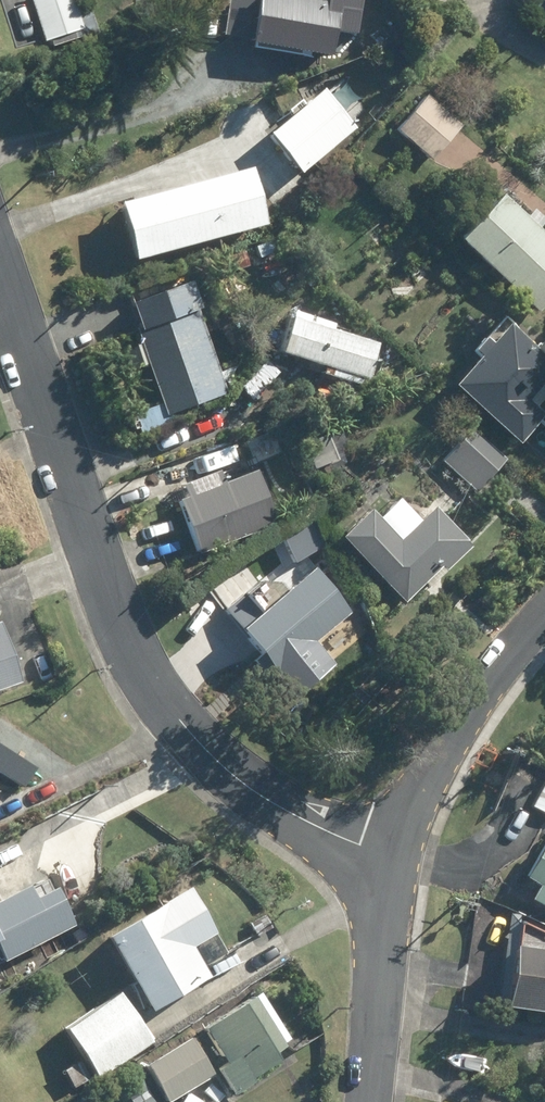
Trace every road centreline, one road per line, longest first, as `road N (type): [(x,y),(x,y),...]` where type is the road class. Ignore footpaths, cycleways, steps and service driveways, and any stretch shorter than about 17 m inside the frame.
road 1 (residential): [(0,268),(110,595),(175,711),(226,771),(285,811),(389,850)]
road 2 (residential): [(544,612),(520,638),(389,850)]
road 3 (residential): [(389,850),(368,1101)]

